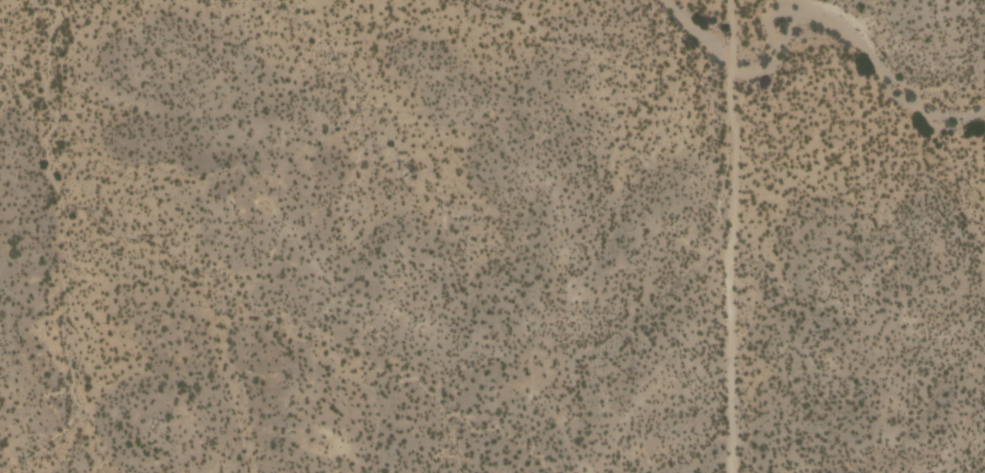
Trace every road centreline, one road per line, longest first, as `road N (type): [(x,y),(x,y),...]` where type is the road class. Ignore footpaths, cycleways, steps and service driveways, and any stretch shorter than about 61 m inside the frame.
road 1 (track): [(731,472),(730,0)]

